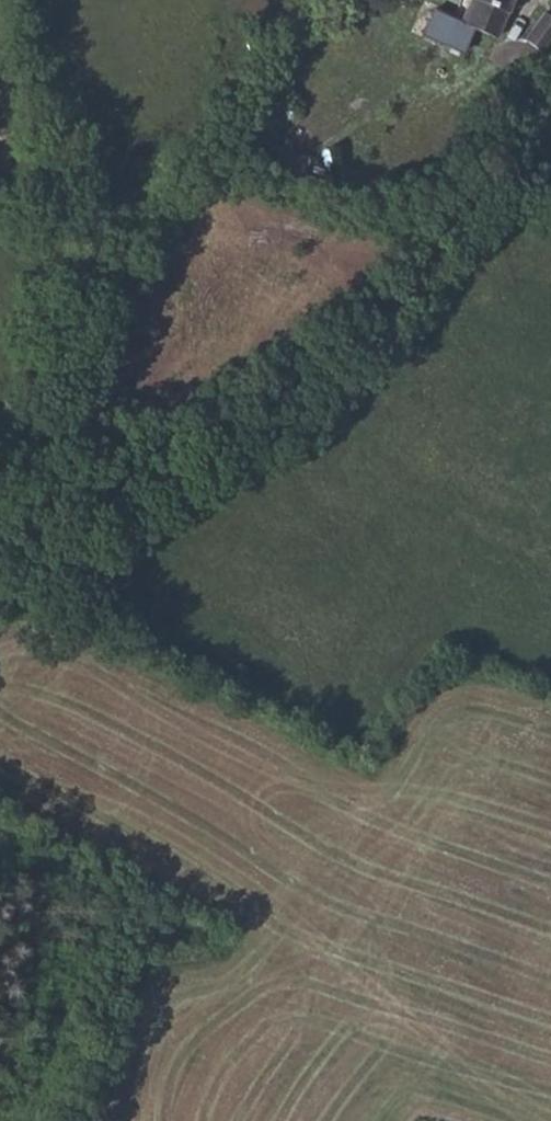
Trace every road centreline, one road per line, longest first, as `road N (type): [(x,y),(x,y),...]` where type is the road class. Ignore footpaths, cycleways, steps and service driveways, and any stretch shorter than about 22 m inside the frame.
road 1 (track): [(550,78),(489,186),(336,372),(181,461),(46,519),(0,581)]
road 2 (track): [(46,519),(32,457),(92,301),(75,207)]

